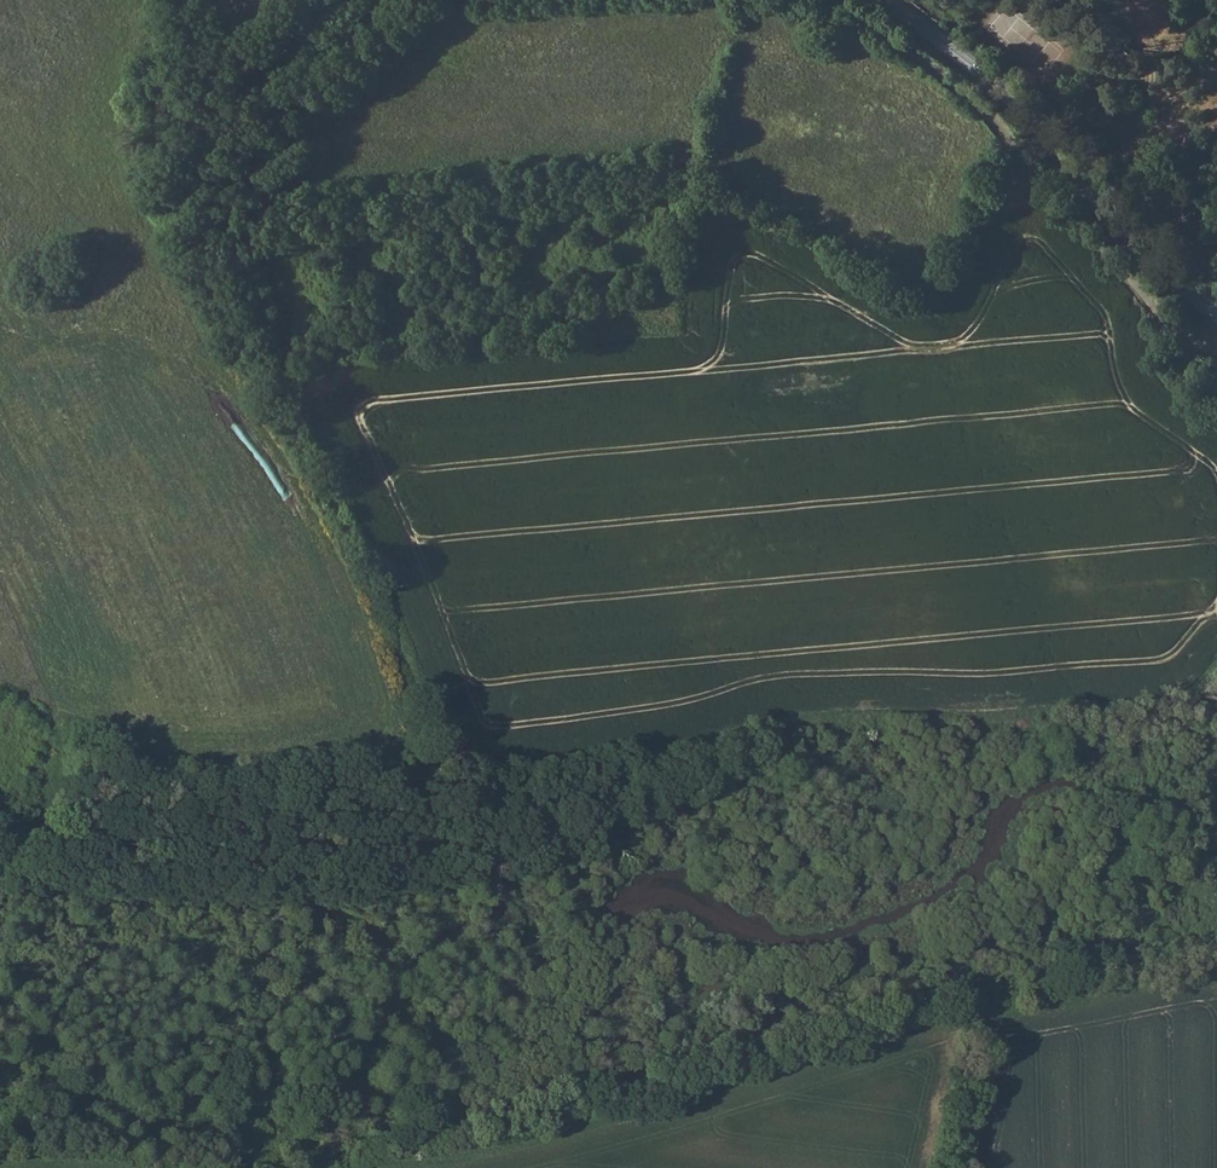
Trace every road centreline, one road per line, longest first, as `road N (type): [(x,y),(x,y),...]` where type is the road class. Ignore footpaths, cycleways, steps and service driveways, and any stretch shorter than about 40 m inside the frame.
road 1 (tertiary): [(1216,312),(1120,228),(989,81),(886,0)]
road 2 (track): [(0,295),(85,270),(182,204),(232,110),(174,0)]

